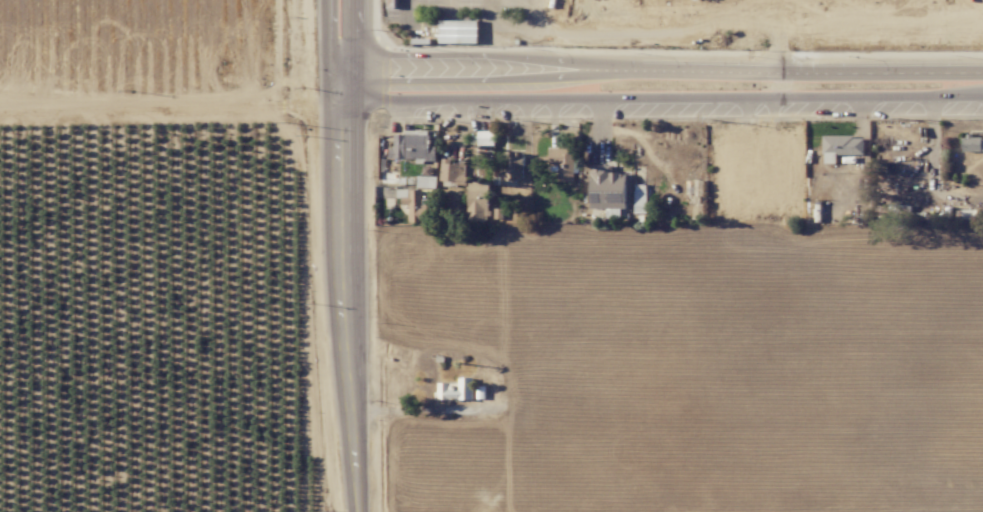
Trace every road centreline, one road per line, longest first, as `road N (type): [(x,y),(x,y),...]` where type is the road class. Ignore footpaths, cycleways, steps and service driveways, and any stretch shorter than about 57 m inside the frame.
road 1 (tertiary): [(341,102),(982,96)]
road 2 (tertiary): [(340,51),(347,511)]
road 3 (tertiary): [(982,74),(635,72)]
road 4 (tertiary): [(635,72),(340,72)]

